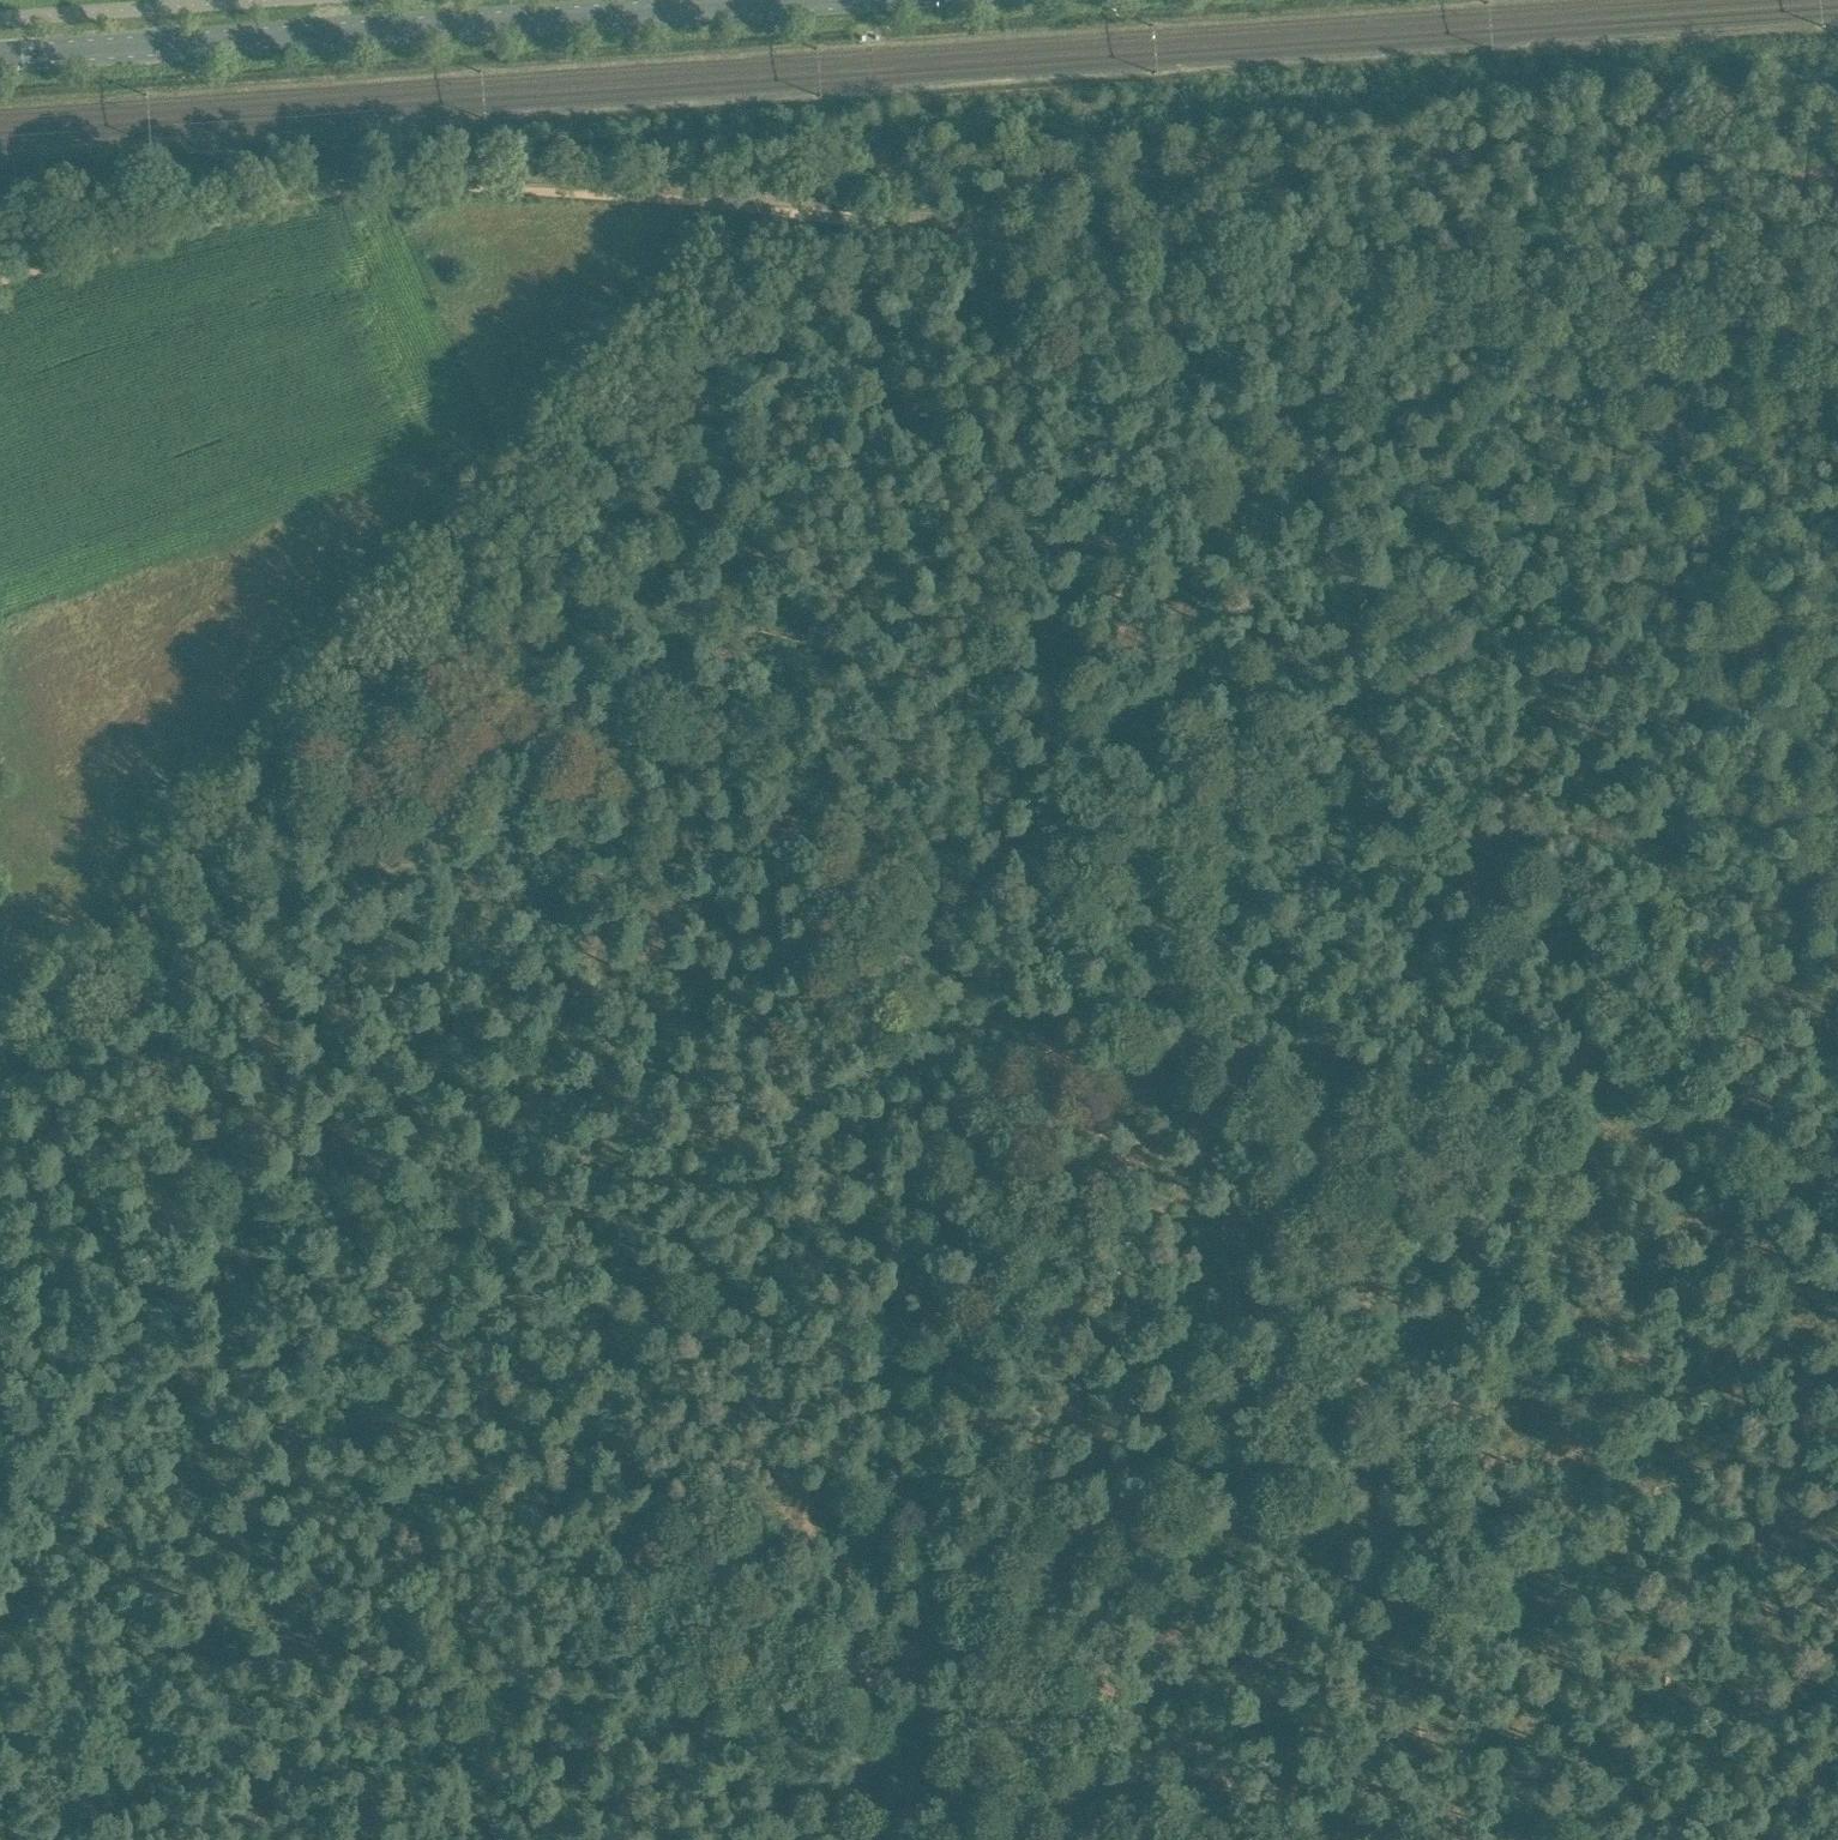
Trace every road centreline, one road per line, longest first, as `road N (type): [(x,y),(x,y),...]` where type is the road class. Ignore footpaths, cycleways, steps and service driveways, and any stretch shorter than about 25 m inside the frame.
road 1 (track): [(0,1605),(257,1615),(591,1696),(843,1741),(1547,1839)]
road 2 (track): [(792,212),(0,1069)]
road 3 (track): [(792,212),(835,201),(1837,334)]
road 4 (secondary): [(0,56),(807,0)]

